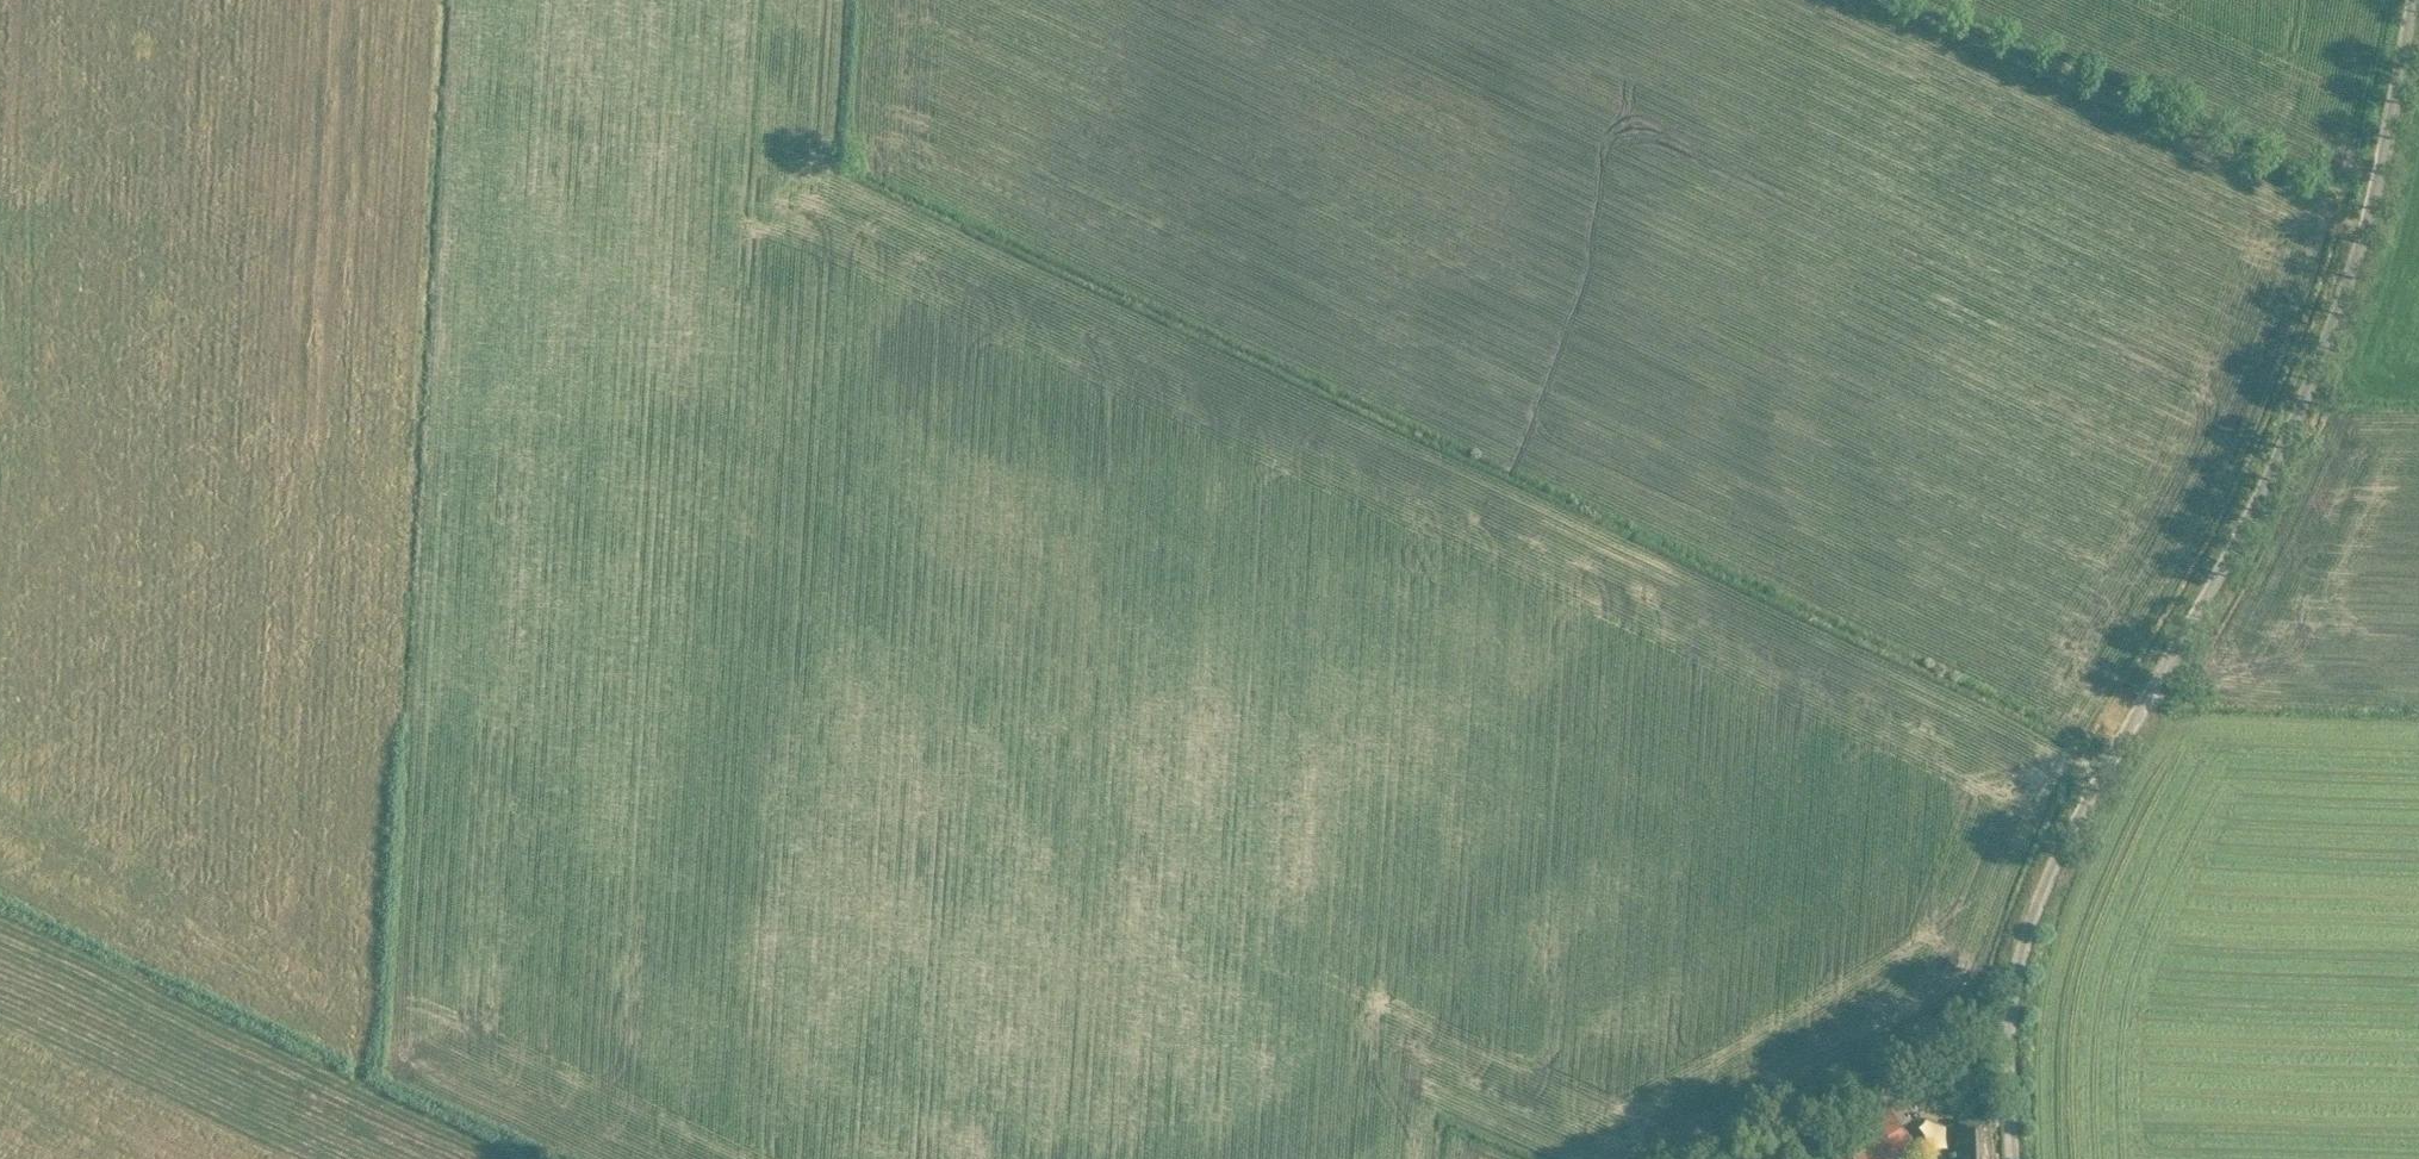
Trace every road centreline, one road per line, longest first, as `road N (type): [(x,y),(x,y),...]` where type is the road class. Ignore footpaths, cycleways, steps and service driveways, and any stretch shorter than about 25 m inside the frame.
road 1 (unclassified): [(2017,1158),(2011,1045),(2029,930),(2090,782),(2292,427),(2345,289),(2413,0)]

